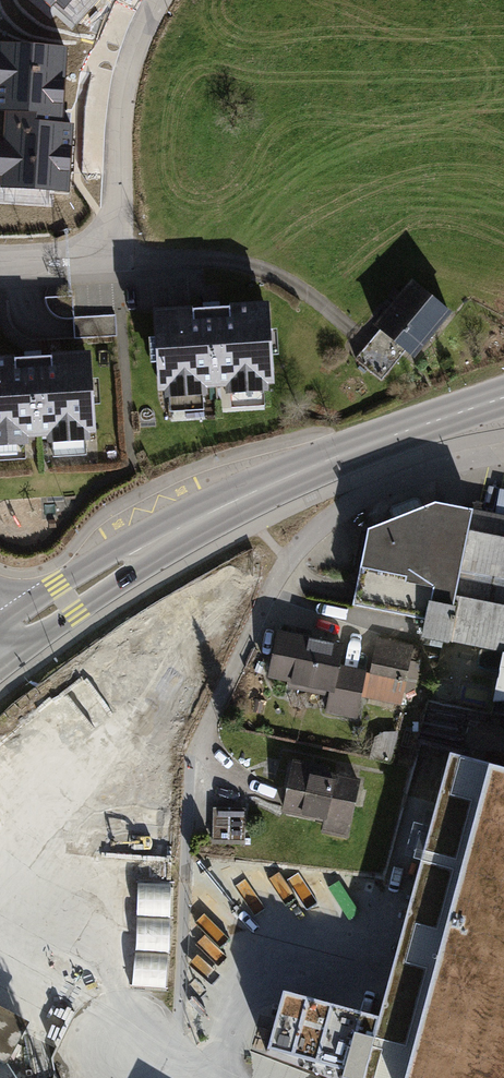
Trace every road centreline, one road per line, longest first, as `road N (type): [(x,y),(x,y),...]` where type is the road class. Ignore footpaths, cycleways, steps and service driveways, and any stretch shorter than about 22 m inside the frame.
road 1 (residential): [(503,457),(460,463),(363,498),(287,561),(180,769),(120,787),(72,773)]
road 2 (secondary): [(503,401),(241,500),(54,609)]
road 3 (residential): [(0,261),(118,258),(122,90),(156,0)]
road 4 (residential): [(72,773),(92,941),(120,1014),(170,1072)]

